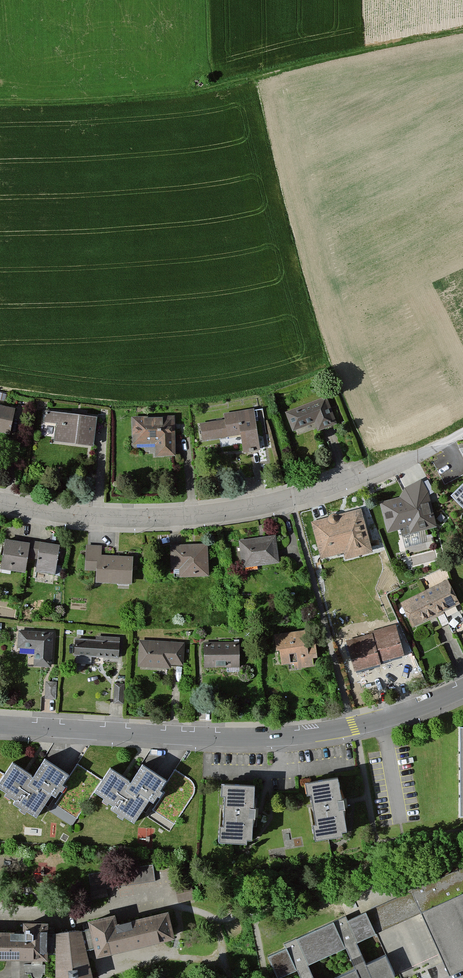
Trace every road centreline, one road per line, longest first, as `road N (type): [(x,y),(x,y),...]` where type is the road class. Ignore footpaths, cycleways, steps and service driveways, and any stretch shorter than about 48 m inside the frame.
road 1 (residential): [(0,500),(65,514),(203,515),(297,497),(462,433)]
road 2 (residential): [(462,688),(352,726),(256,738),(0,726)]
road 3 (track): [(462,33),(182,94),(0,102)]

